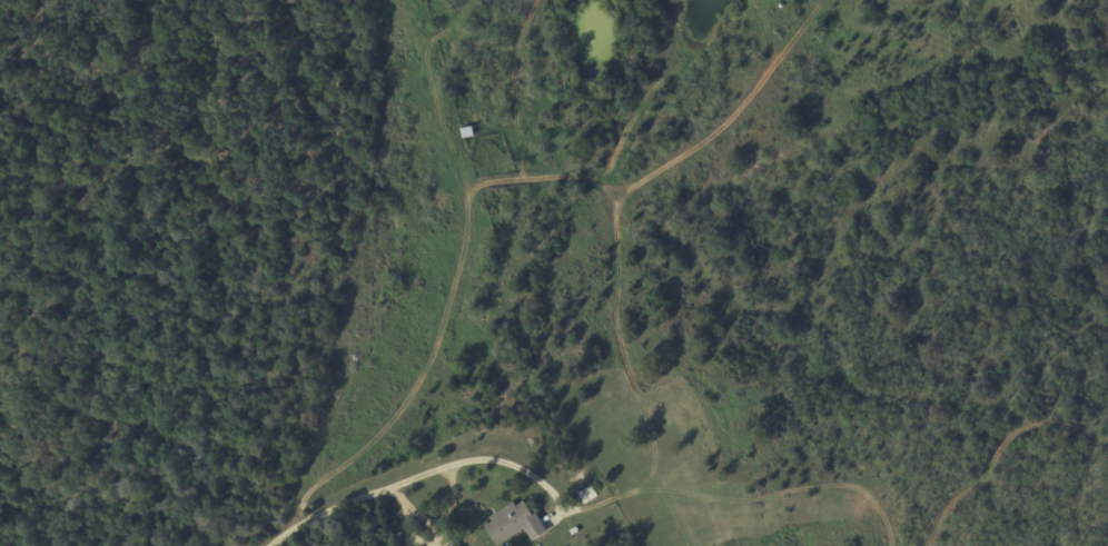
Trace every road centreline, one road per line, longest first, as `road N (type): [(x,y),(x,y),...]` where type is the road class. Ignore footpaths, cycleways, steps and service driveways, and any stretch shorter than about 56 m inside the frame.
road 1 (residential): [(551,498),(507,463),(455,464),(313,517),(268,545)]

